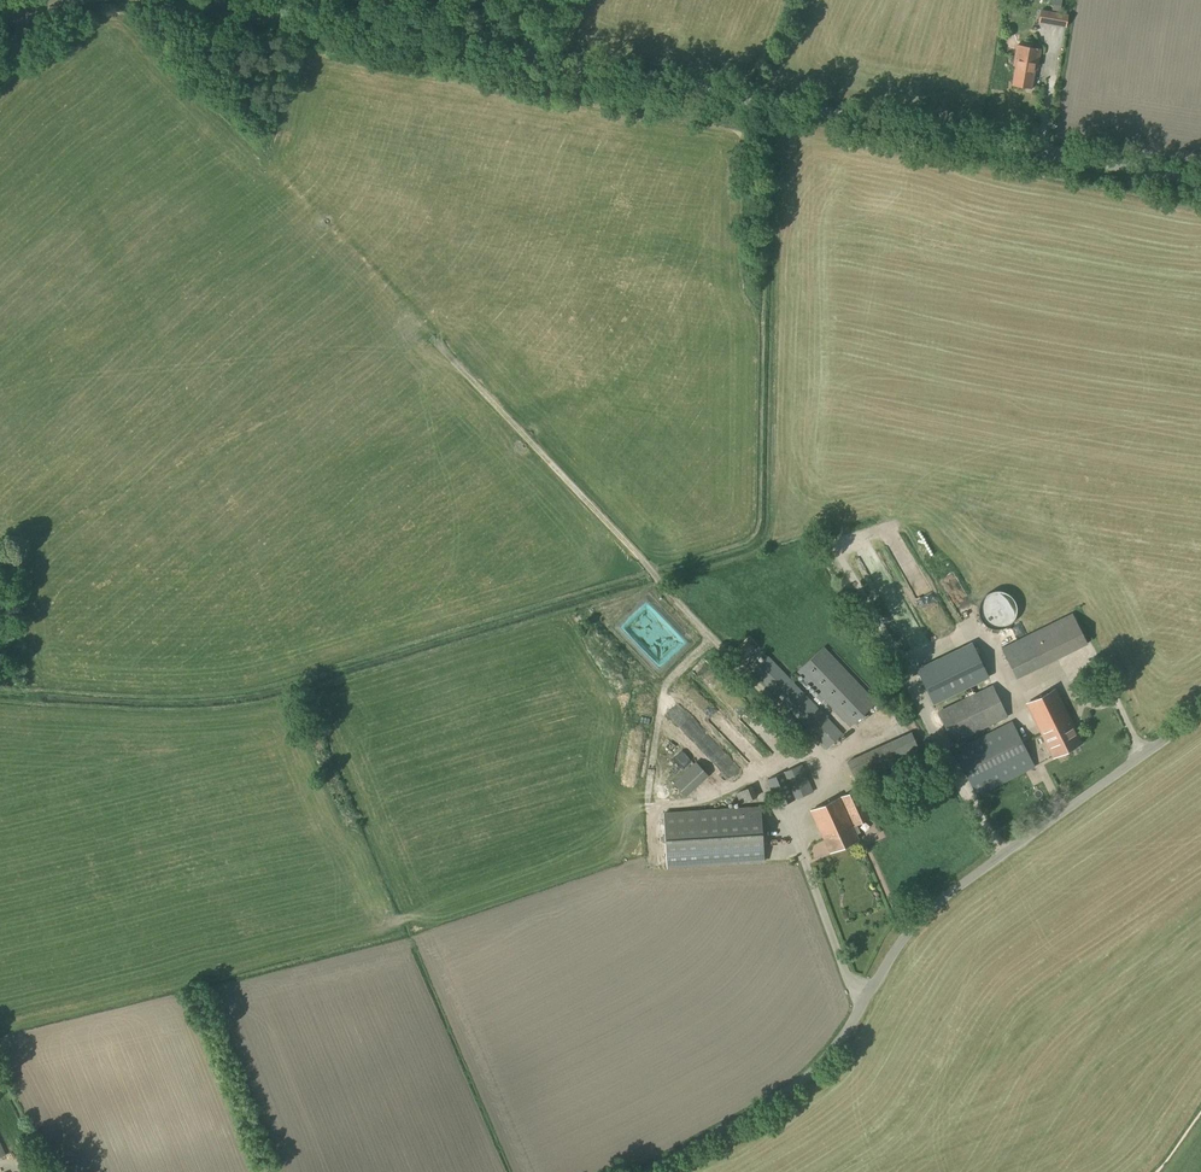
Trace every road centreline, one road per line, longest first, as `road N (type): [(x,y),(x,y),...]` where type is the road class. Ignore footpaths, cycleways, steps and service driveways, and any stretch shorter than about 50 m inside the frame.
road 1 (secondary): [(1200,180),(190,0)]
road 2 (unclassified): [(651,1171),(802,1080),(844,1034),(930,909),(1200,714)]
road 3 (track): [(1000,855),(904,671),(927,651)]

